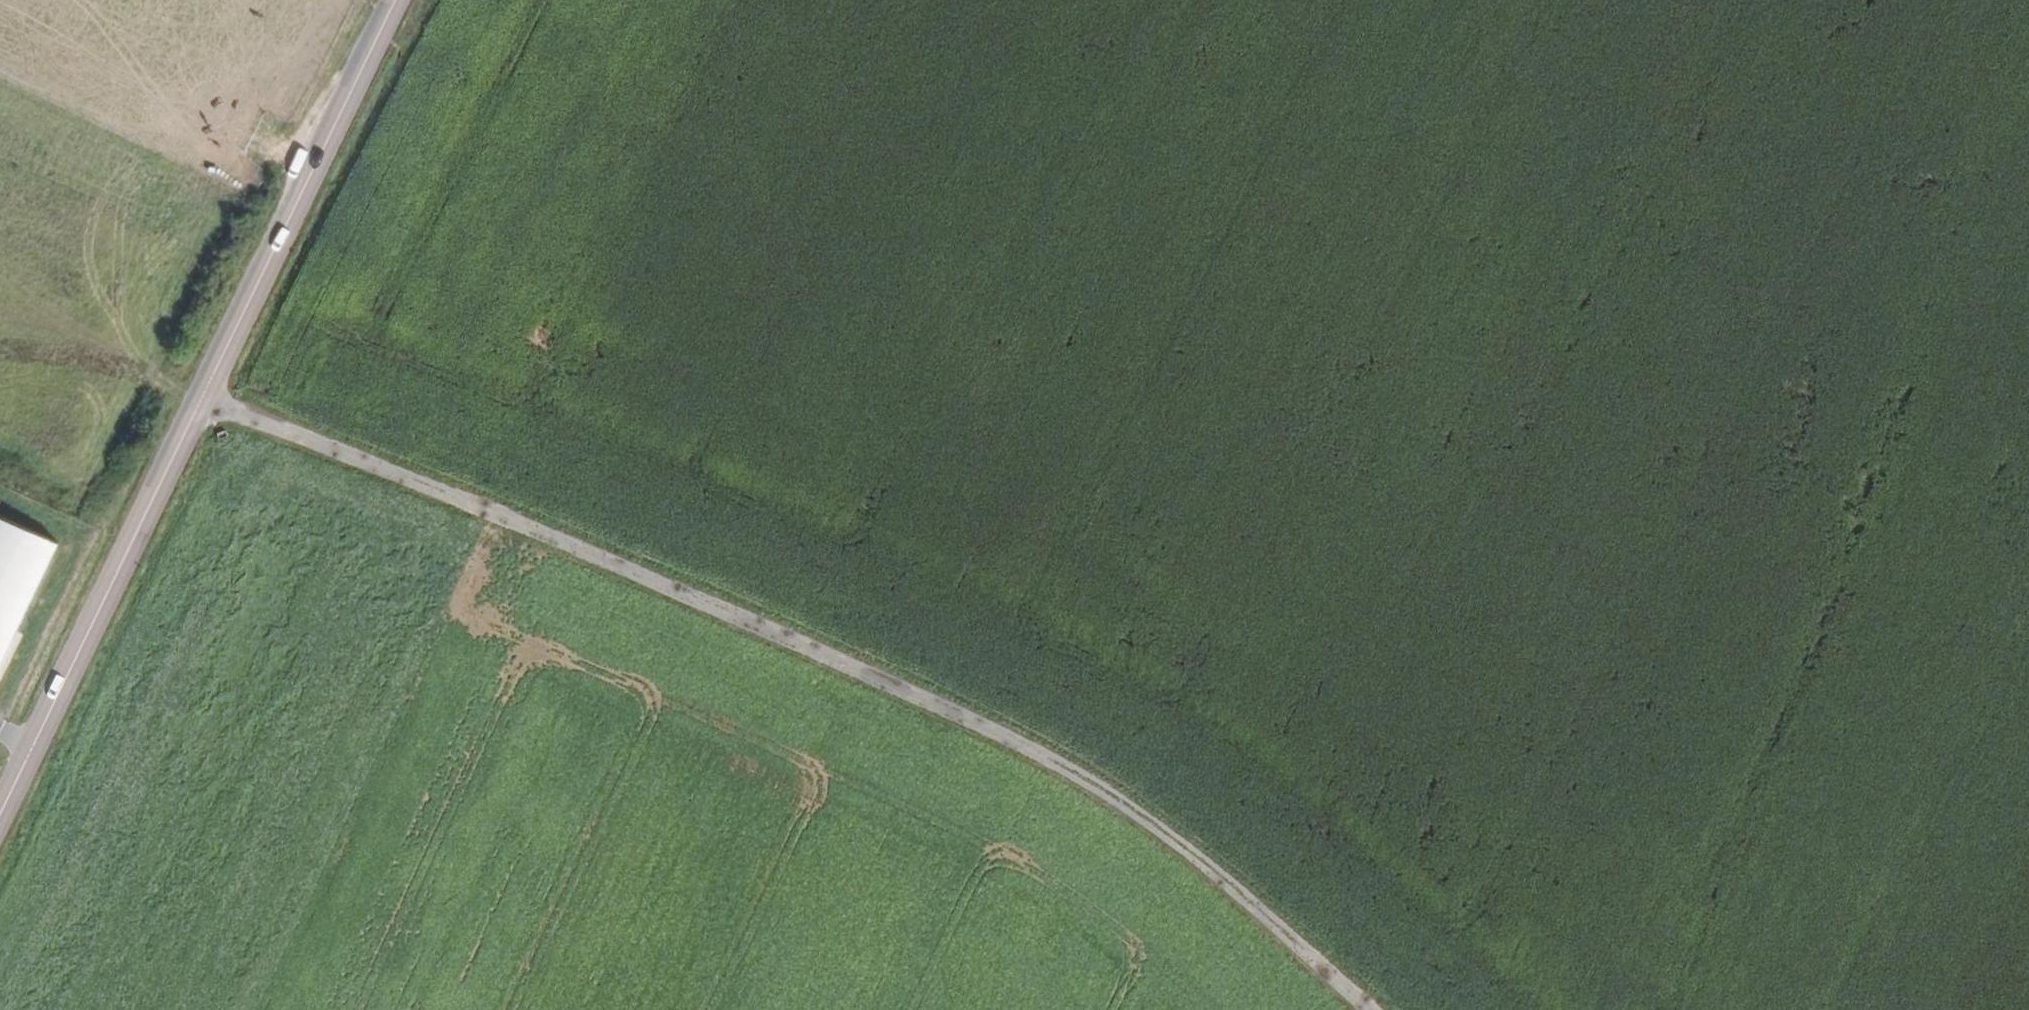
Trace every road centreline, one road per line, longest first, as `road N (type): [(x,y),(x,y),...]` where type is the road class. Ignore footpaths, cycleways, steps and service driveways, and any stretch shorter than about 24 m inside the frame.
road 1 (secondary): [(397,0),(0,817)]

